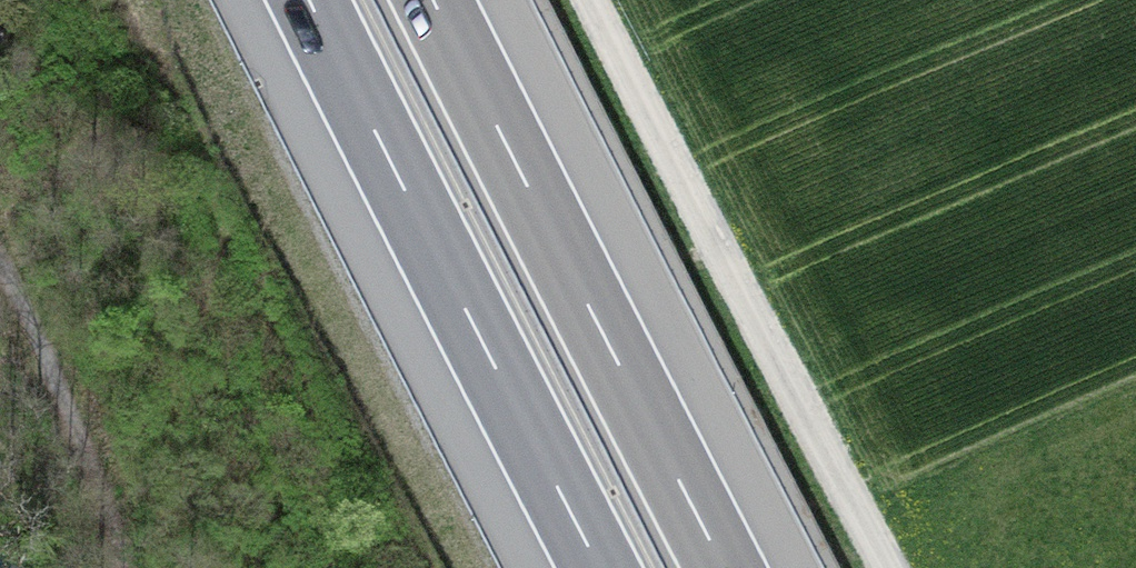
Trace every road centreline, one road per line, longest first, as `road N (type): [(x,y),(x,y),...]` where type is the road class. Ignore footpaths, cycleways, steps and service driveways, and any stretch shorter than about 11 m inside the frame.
road 1 (track): [(593,0),(890,567)]
road 2 (motorway): [(725,567),(433,0)]
road 3 (motorway): [(309,0),(600,567)]

